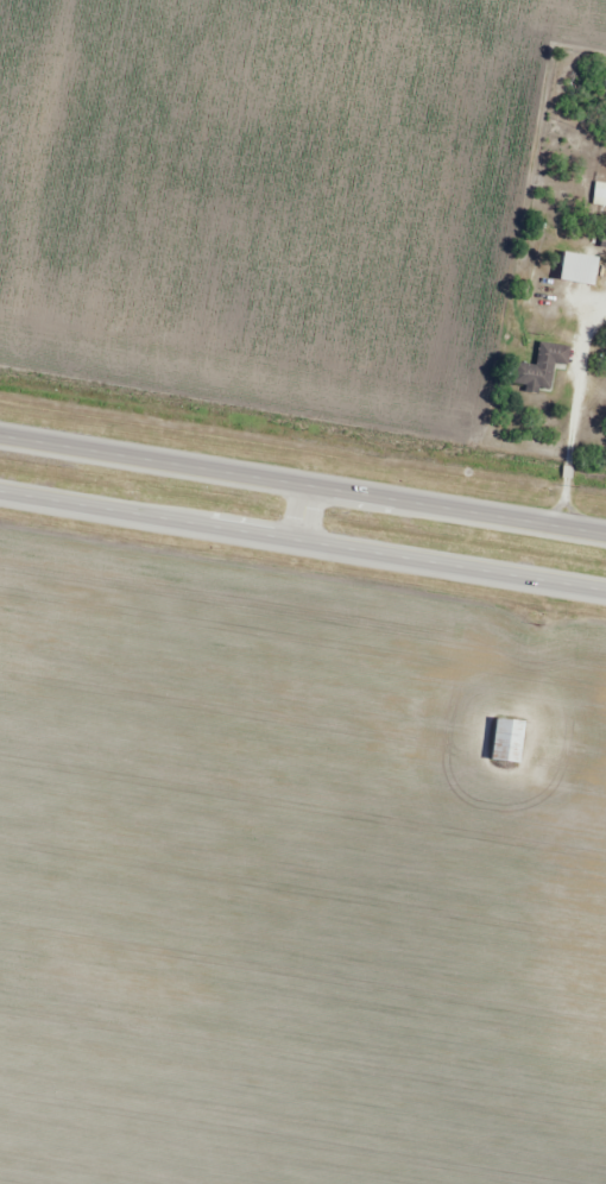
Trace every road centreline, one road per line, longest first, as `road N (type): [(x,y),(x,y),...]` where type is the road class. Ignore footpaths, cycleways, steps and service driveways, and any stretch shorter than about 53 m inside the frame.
road 1 (trunk): [(0,490),(605,589)]
road 2 (trunk): [(605,533),(0,434)]

